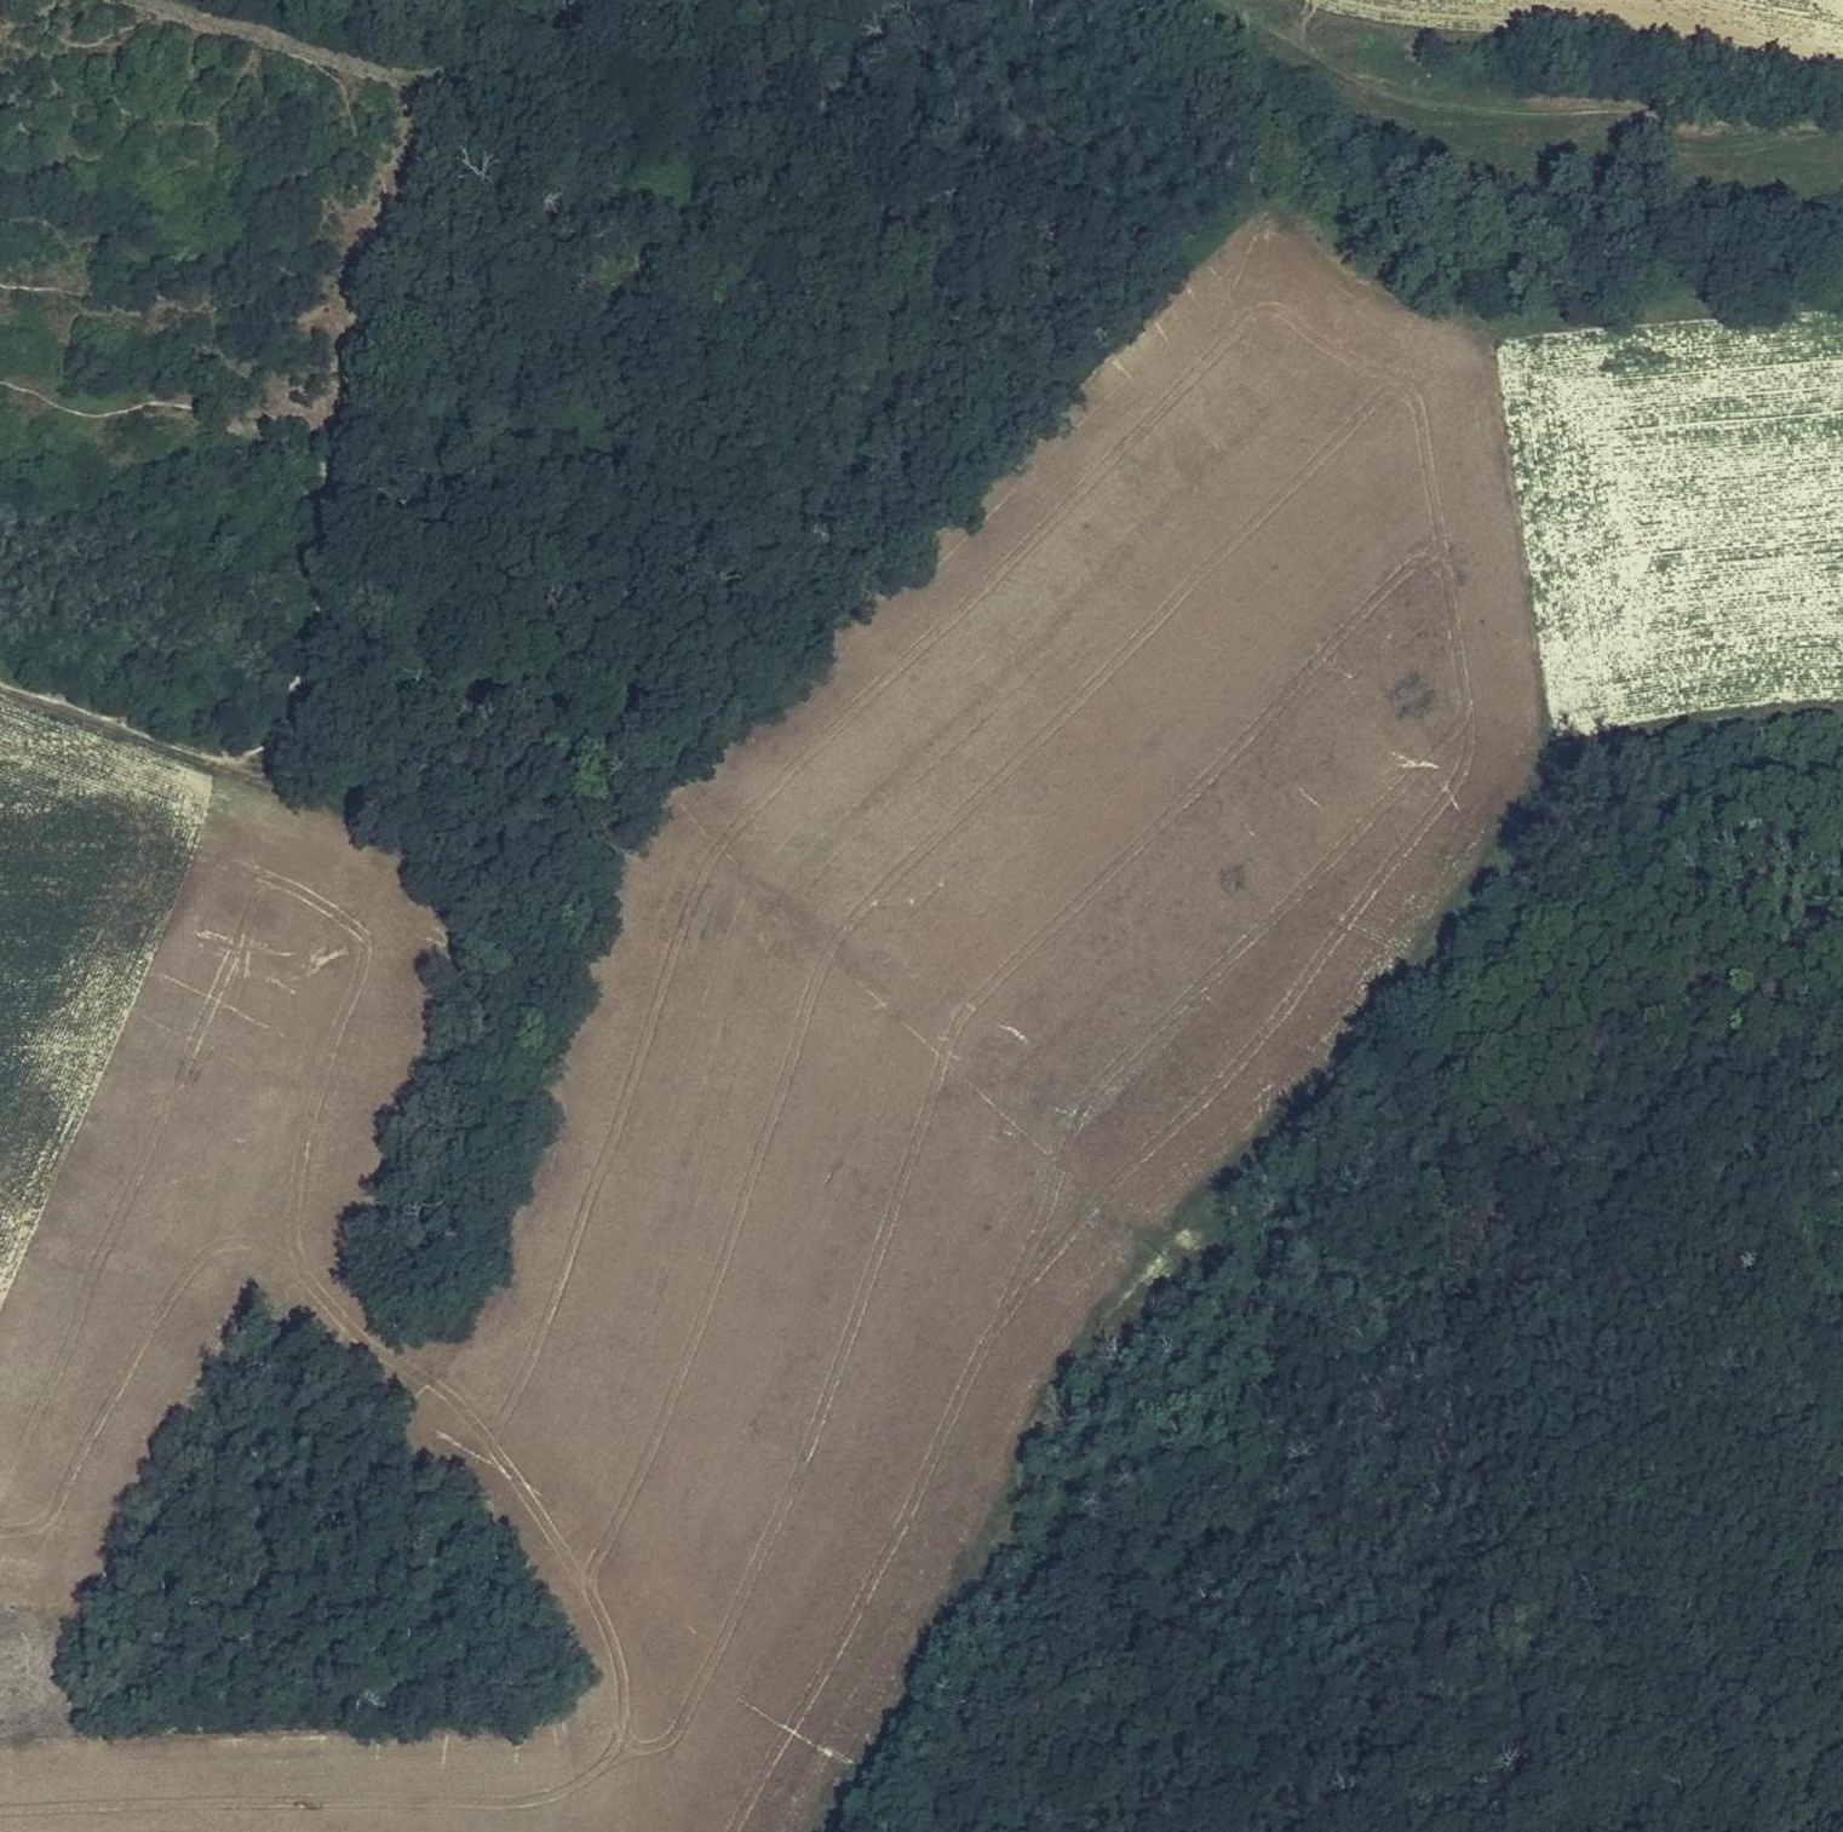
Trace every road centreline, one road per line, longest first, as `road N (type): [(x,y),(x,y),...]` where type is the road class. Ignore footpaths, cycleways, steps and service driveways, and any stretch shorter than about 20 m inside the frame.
road 1 (track): [(1212,0),(1396,83),(1718,128),(1842,135)]

